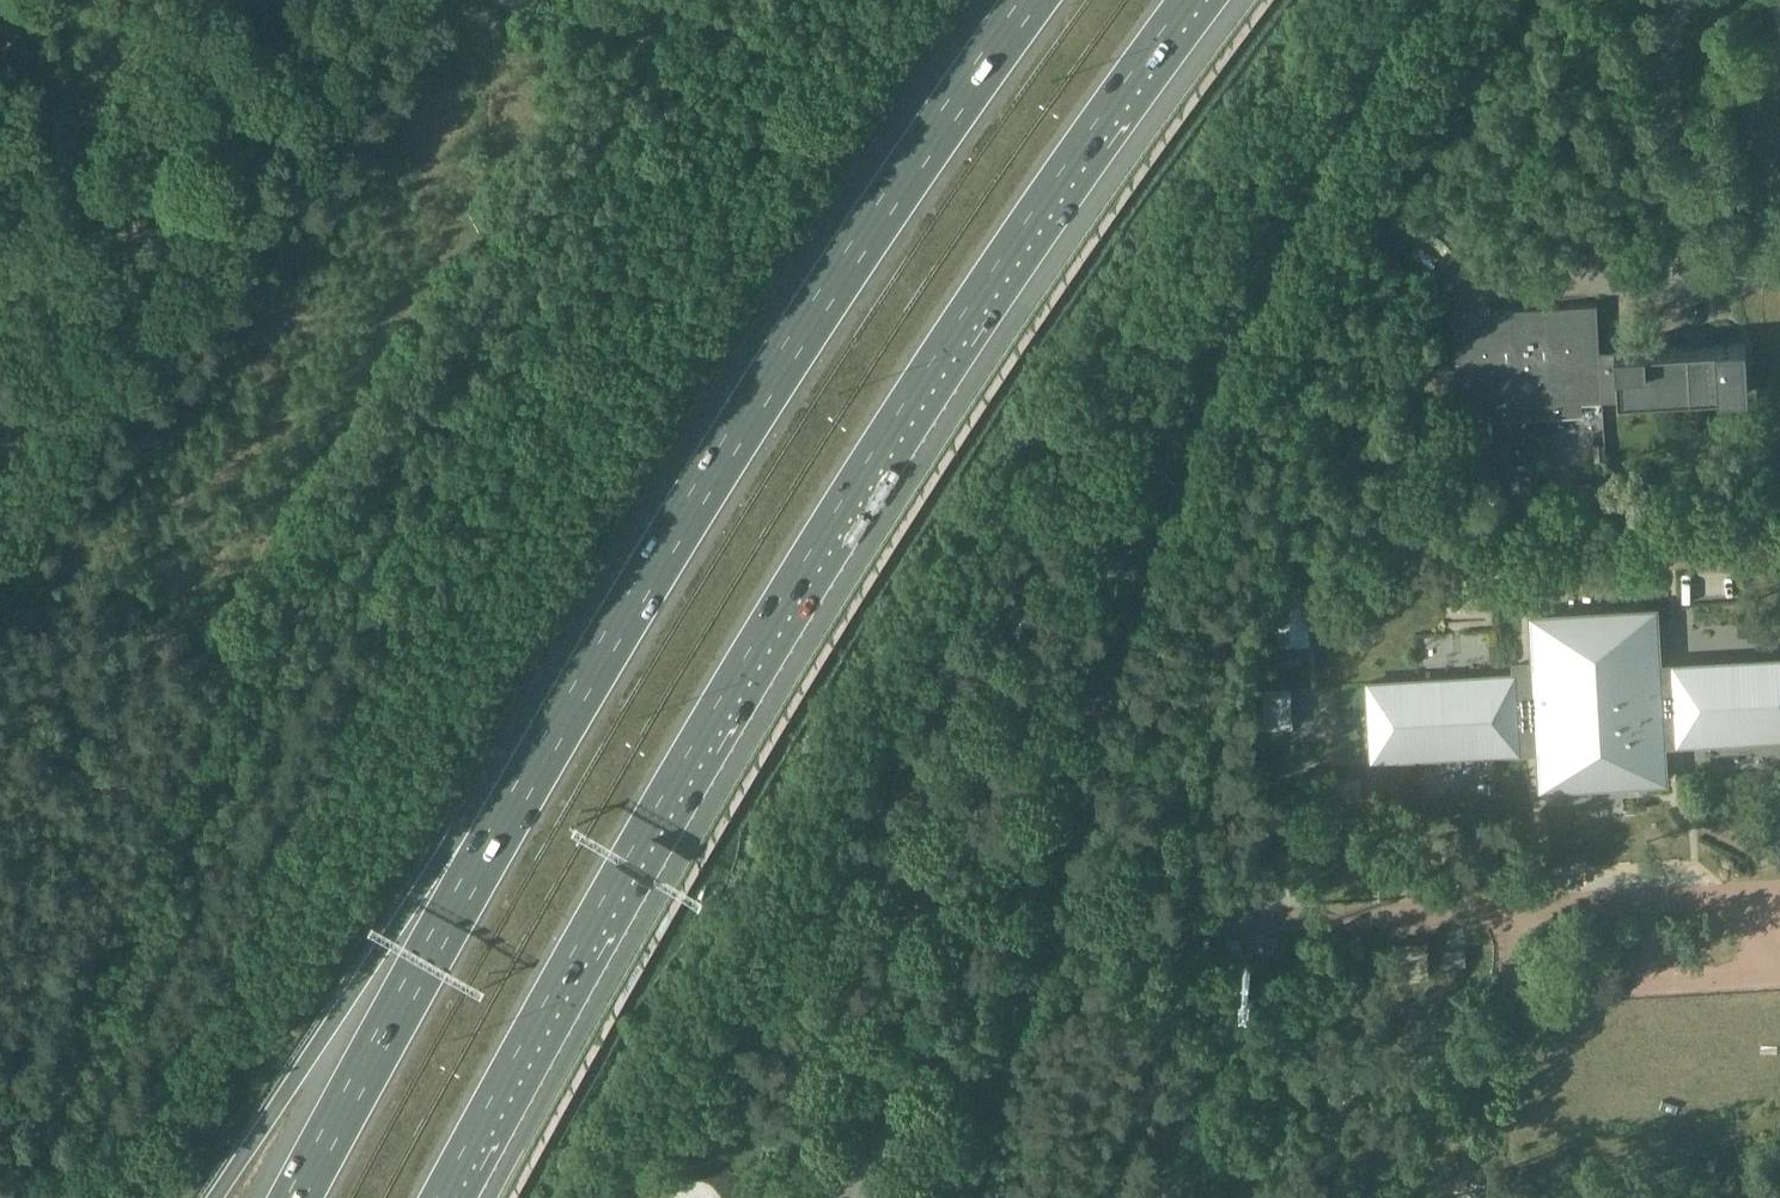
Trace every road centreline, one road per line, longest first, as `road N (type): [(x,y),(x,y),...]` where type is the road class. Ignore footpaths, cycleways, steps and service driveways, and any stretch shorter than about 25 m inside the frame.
road 1 (motorway): [(447,1197),(810,567),(1031,229),(1197,0)]
road 2 (motorway): [(1032,0),(880,211),(624,619),(298,1197)]
road 3 (unclassified): [(5,1197),(379,479),(668,25)]
road 4 (unclassified): [(1045,933),(1167,491),(1334,129),(1417,0)]
road 5 (unclassified): [(1684,268),(1425,273),(1402,294),(1383,342),(1402,390),(1408,529),(1467,566),(1779,551)]
road 6 (unclassified): [(1045,933),(1779,890)]
road 7 (unclassified): [(970,1197),(1045,933)]
road 8 (unclassified): [(1684,268),(1674,7),(1682,0)]

